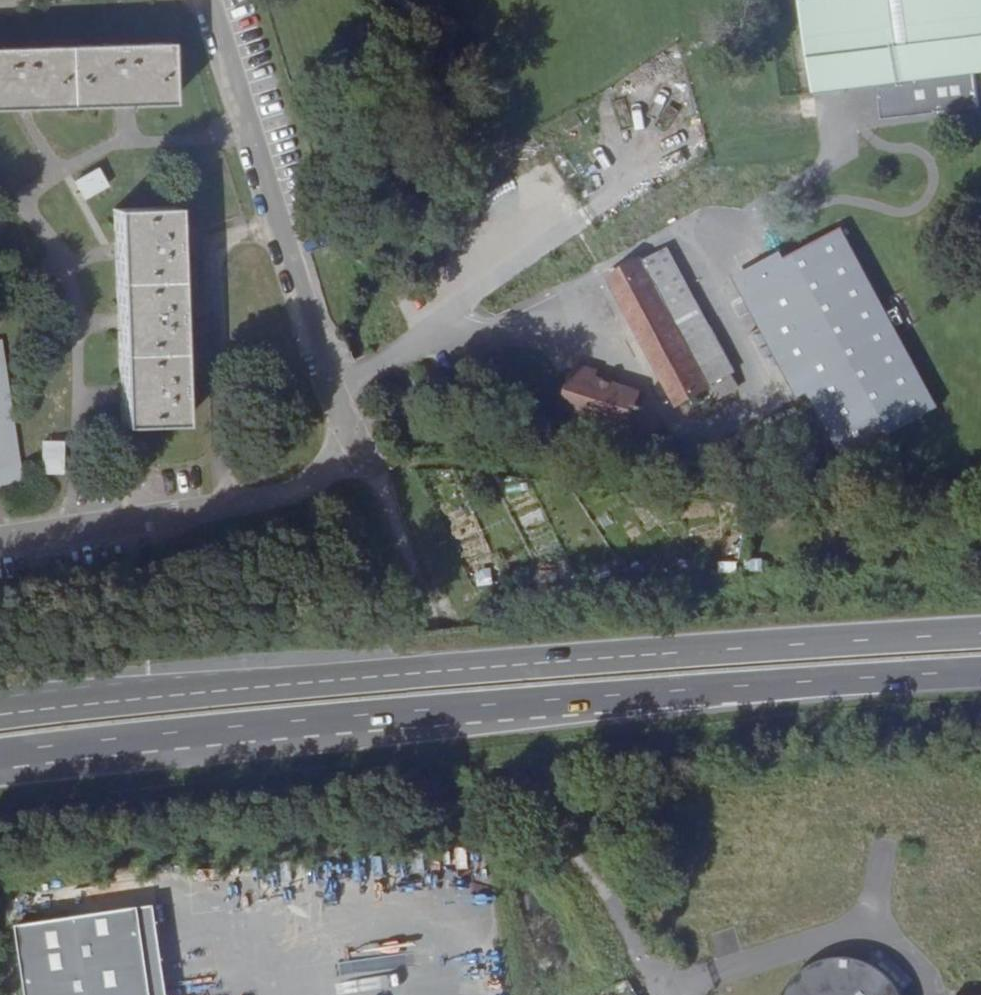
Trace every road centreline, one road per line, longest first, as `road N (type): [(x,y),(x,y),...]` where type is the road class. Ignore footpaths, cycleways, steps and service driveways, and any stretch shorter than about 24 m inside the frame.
road 1 (trunk): [(980,635),(334,682),(0,718)]
road 2 (trunk): [(0,756),(306,721),(980,674)]
road 3 (unclassified): [(659,994),(545,781),(423,603),(362,465)]
road 4 (residential): [(362,465),(303,327),(198,0)]
road 5 (residential): [(0,560),(362,465)]

